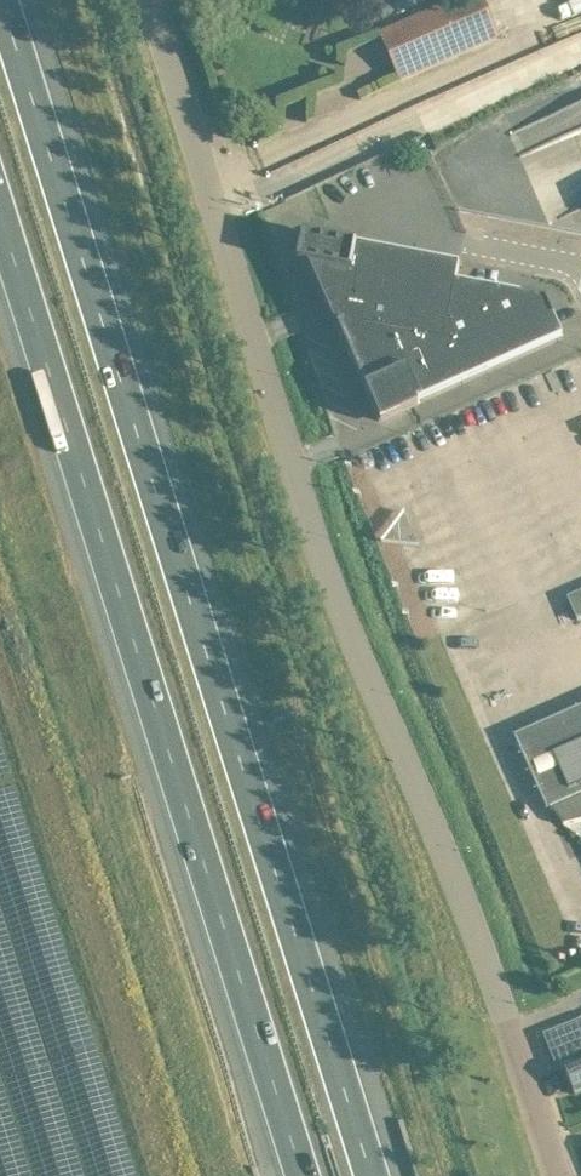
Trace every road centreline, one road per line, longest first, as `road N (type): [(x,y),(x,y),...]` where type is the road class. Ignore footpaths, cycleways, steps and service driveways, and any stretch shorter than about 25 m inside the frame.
road 1 (motorway): [(374,1175),(6,0)]
road 2 (residential): [(510,1023),(321,532),(154,0)]
road 3 (motorway): [(0,210),(305,1175)]
road 4 (unclassified): [(580,269),(421,240)]
road 5 (residential): [(561,1175),(510,1023)]

